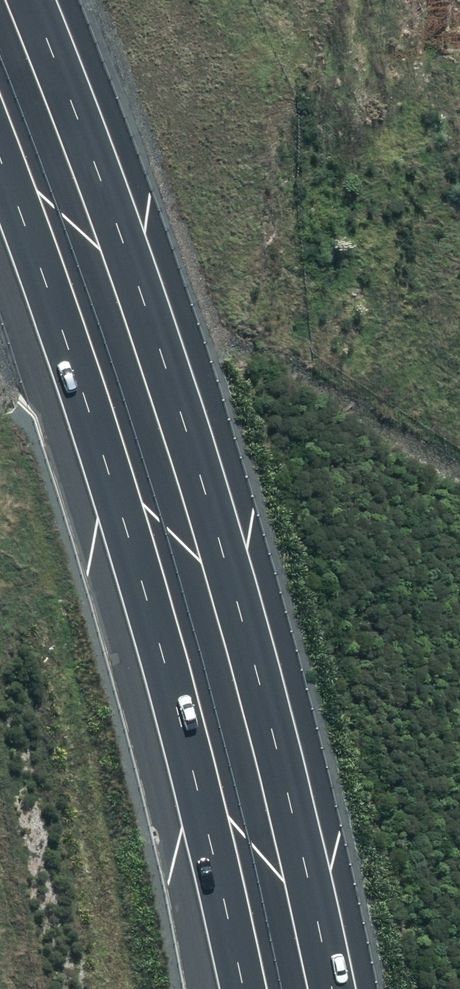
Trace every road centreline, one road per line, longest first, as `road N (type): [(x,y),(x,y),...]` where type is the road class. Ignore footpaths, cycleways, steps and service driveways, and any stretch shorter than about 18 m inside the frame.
road 1 (motorway): [(26,0),(87,140),(250,652),(330,988)]
road 2 (motorway): [(237,988),(175,710),(102,461),(0,171)]

